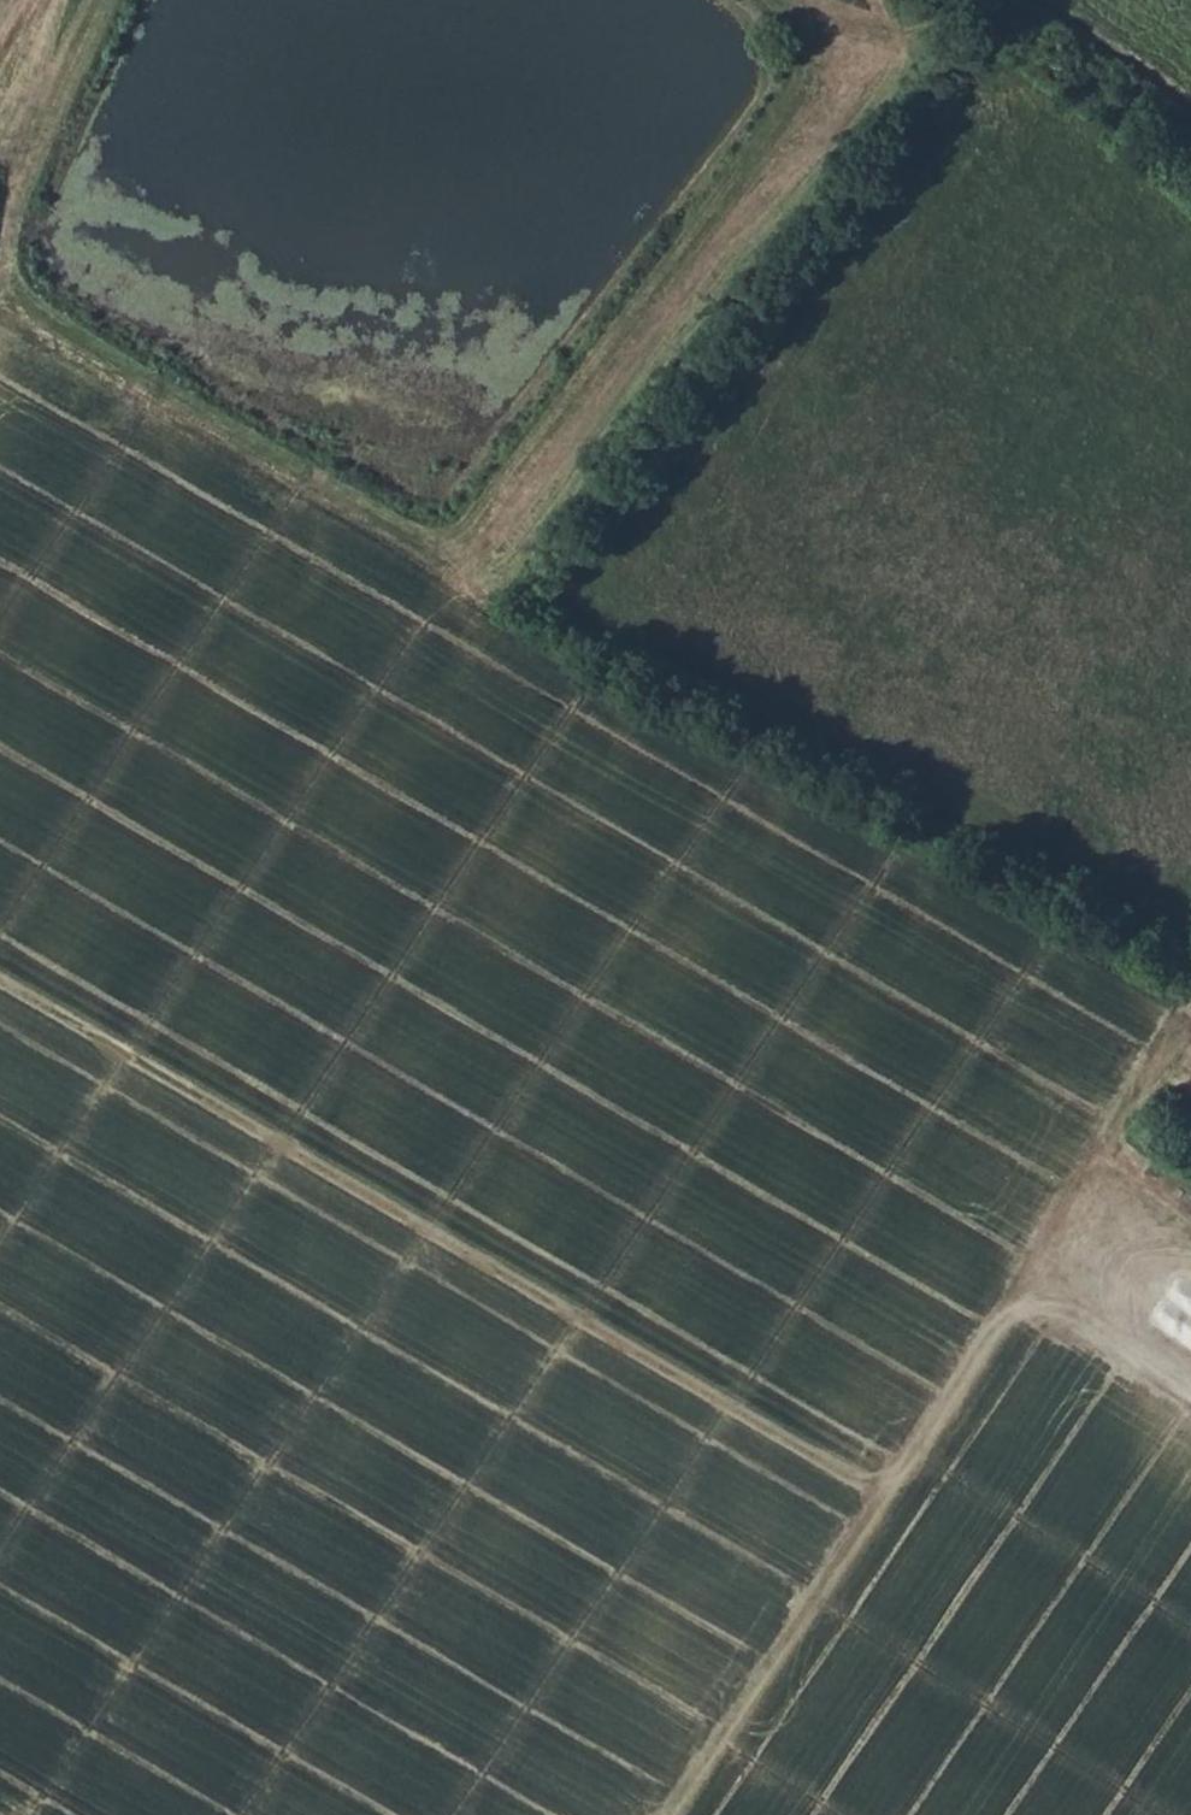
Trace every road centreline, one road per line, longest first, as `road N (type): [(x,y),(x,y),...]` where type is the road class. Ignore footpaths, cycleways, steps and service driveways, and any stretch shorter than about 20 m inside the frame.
road 1 (track): [(1054,0),(1190,103)]

